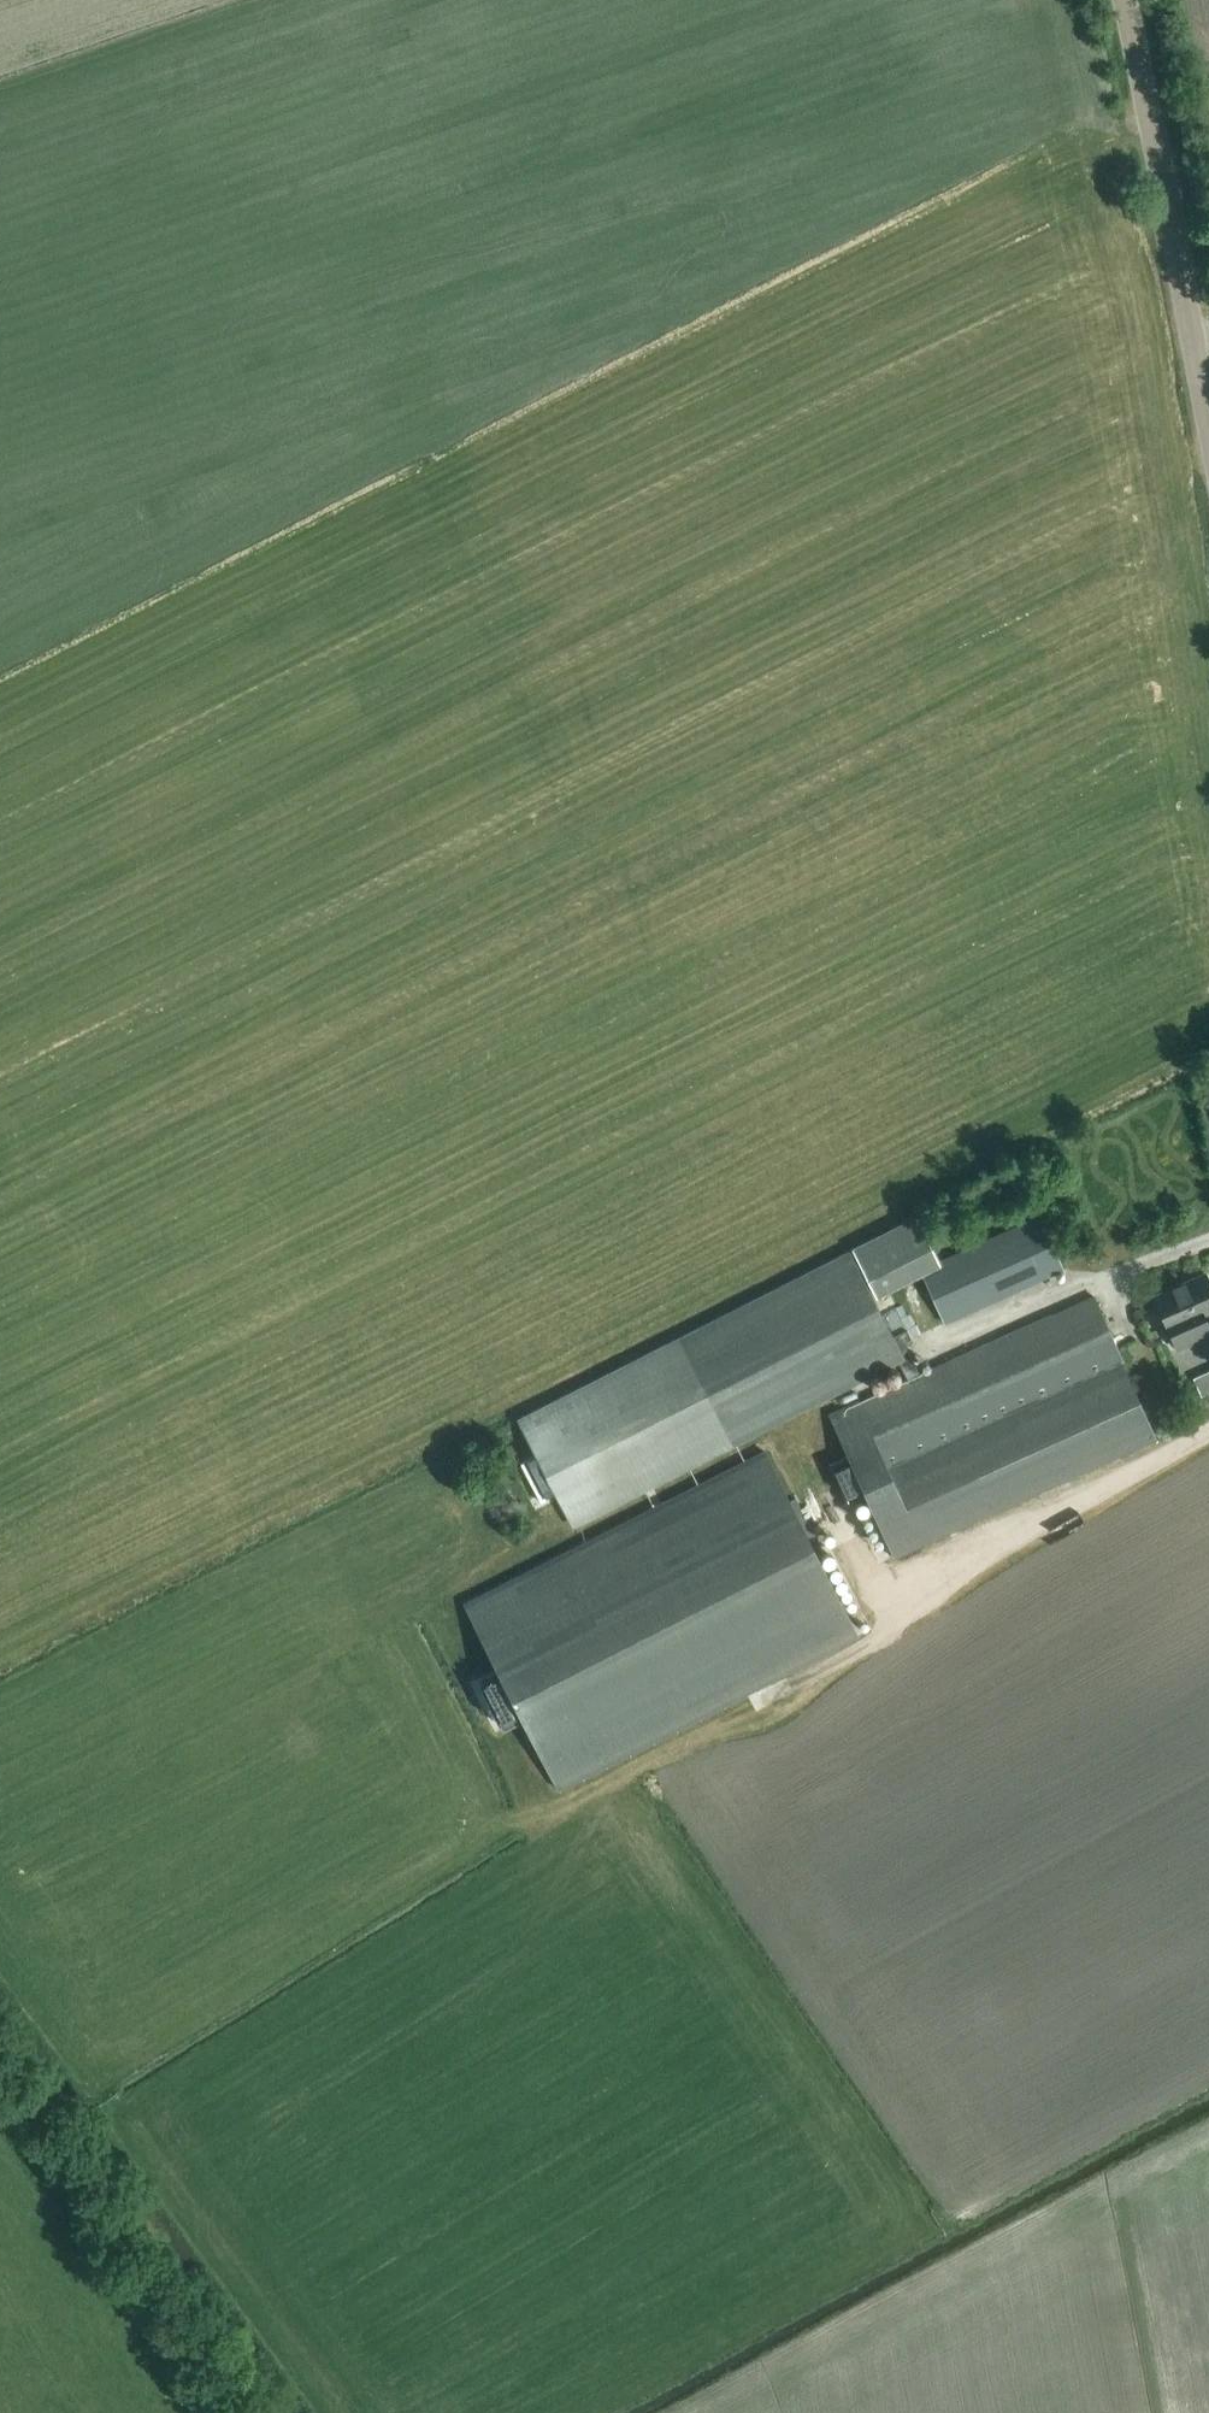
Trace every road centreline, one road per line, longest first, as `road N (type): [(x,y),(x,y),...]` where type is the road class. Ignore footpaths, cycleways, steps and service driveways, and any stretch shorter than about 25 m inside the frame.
road 1 (tertiary): [(1208,432),(1126,0)]
road 2 (track): [(1208,1431),(892,1615)]

